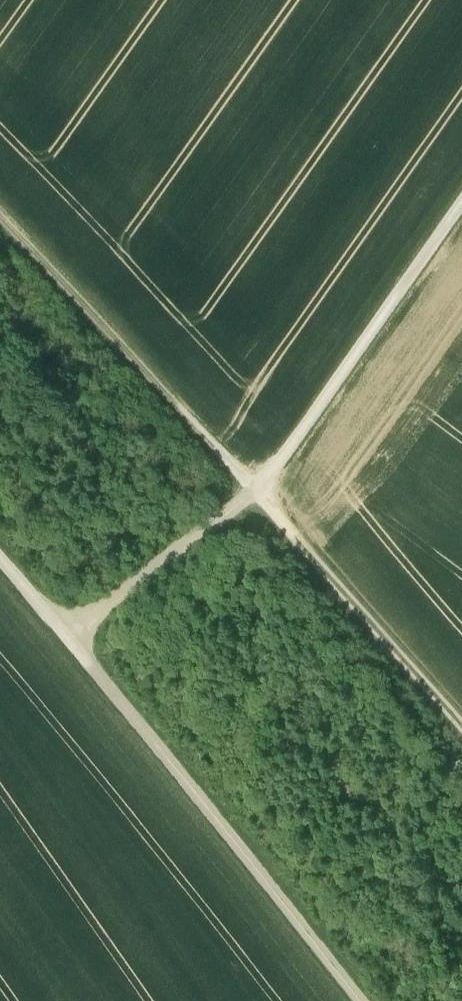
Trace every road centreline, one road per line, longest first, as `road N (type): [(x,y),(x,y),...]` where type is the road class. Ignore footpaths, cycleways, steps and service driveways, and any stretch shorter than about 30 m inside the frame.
road 1 (track): [(78,644),(360,1000)]
road 2 (track): [(260,496),(0,223)]
road 3 (track): [(260,496),(461,210)]
road 4 (track): [(461,731),(260,496)]
road 5 (track): [(78,644),(260,496)]

